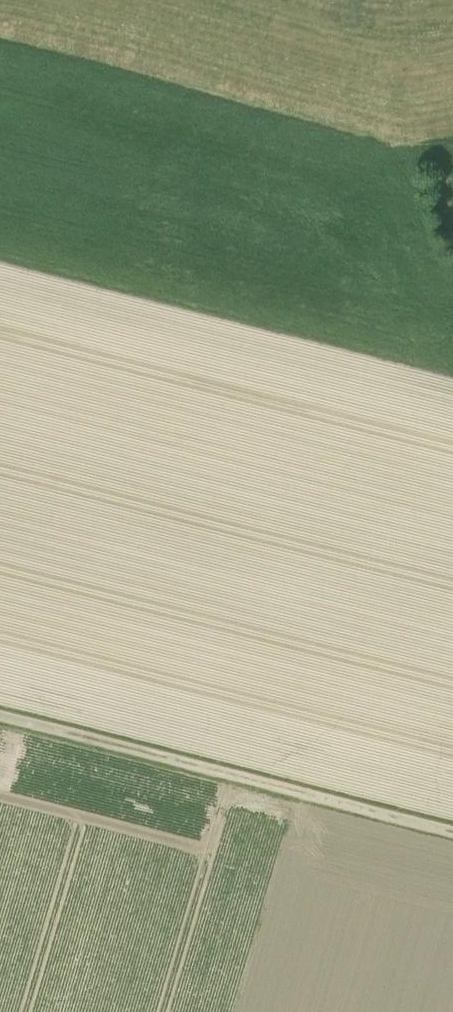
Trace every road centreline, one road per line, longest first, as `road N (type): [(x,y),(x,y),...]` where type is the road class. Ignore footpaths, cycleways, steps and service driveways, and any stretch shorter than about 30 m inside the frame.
road 1 (track): [(0,718),(452,833)]

